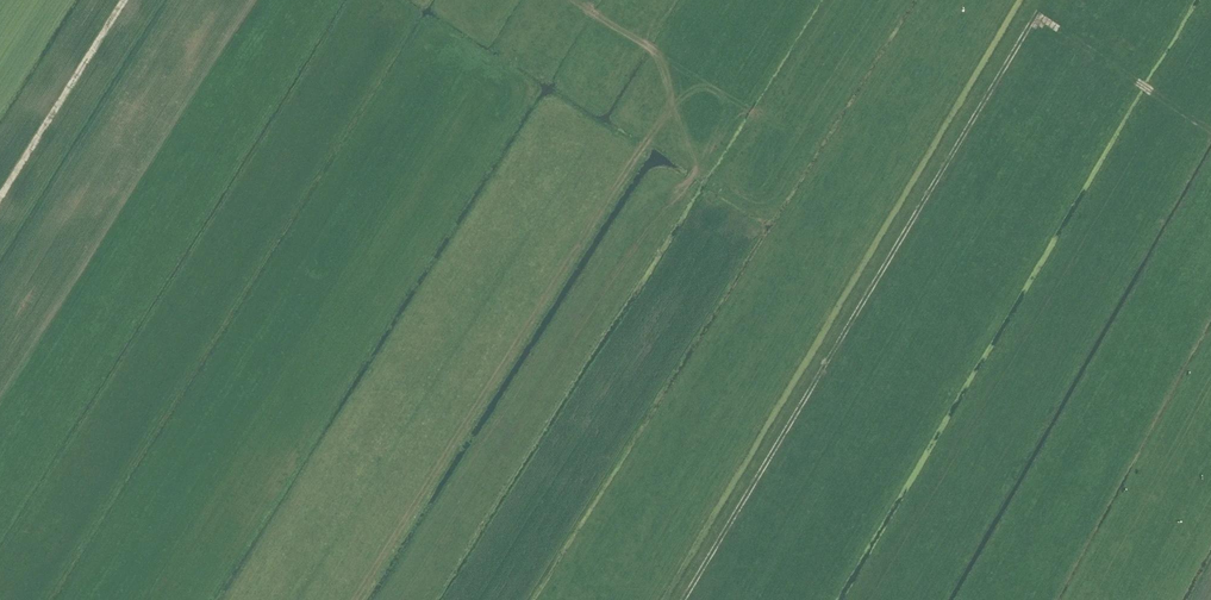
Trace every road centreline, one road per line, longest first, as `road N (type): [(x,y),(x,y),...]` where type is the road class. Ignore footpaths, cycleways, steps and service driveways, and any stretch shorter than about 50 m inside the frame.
road 1 (track): [(0,197),(124,0)]

